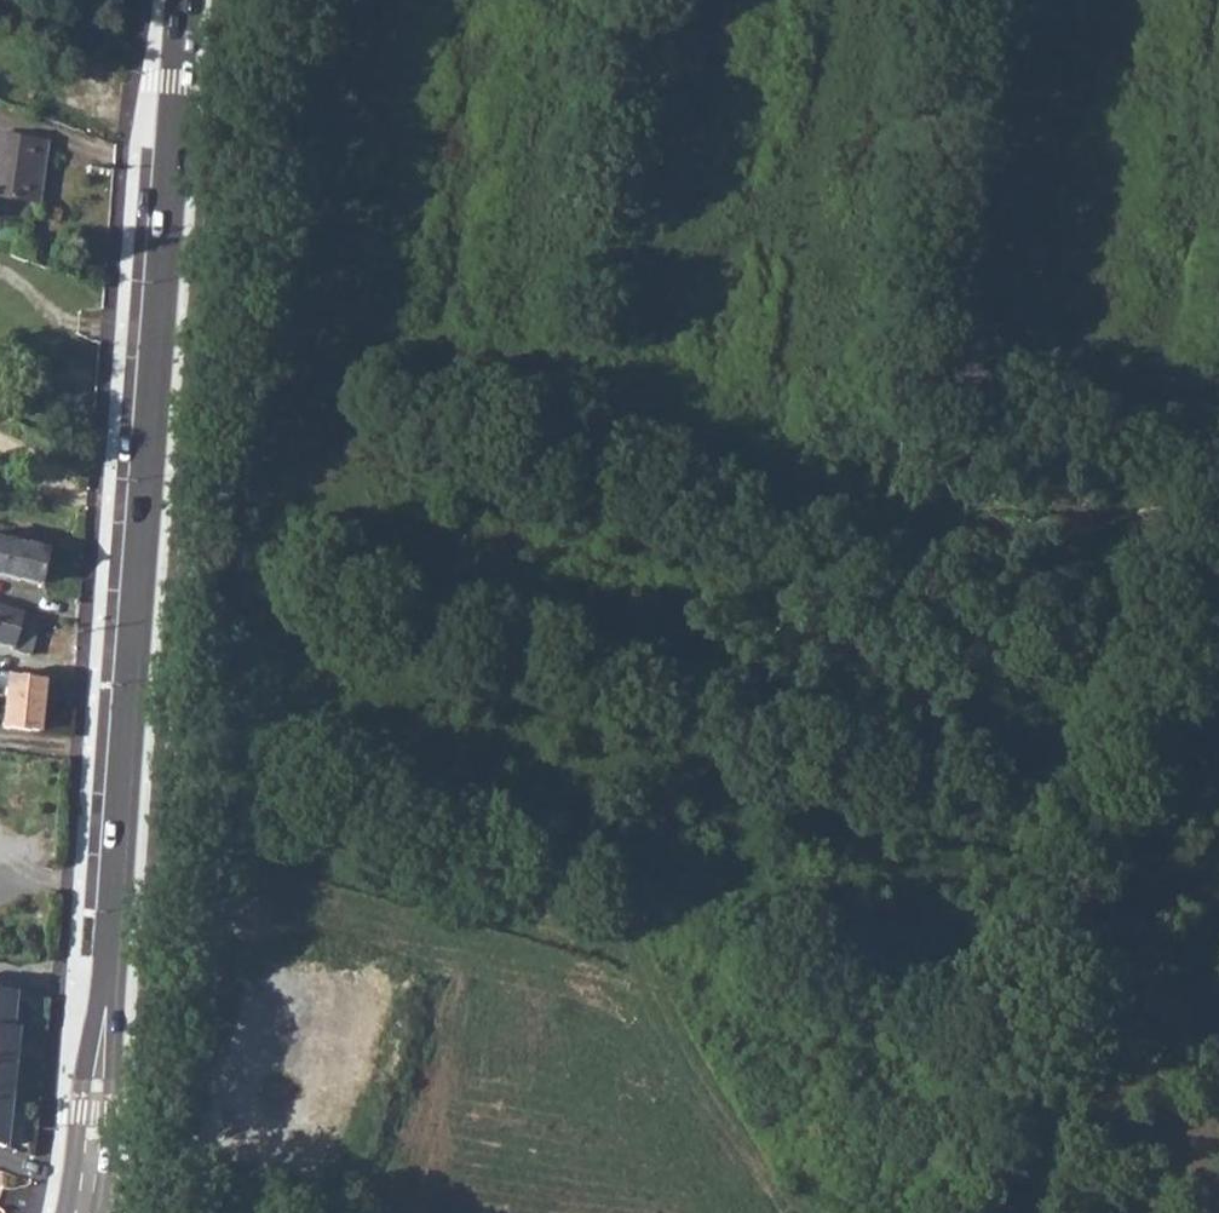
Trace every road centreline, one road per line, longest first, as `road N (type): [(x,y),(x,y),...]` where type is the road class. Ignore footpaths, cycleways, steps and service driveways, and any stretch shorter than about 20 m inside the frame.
road 1 (secondary): [(186,0),(113,897),(73,1212)]

